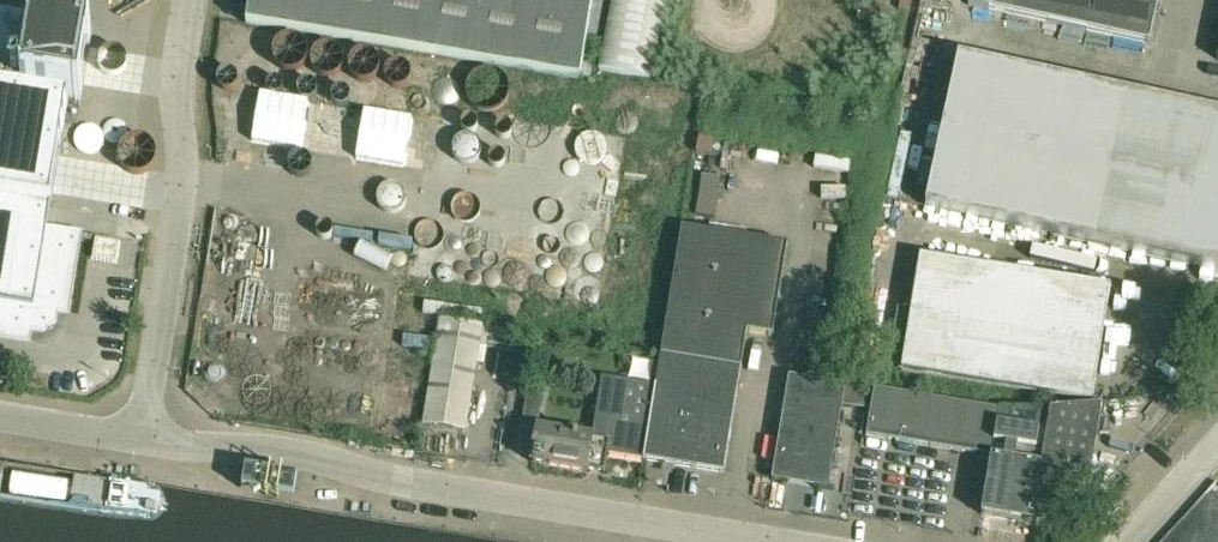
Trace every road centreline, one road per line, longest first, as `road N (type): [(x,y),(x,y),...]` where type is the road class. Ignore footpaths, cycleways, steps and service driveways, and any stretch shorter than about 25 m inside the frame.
road 1 (unclassified): [(773,541),(140,437)]
road 2 (unclassified): [(140,437),(187,142),(173,78),(186,0)]
road 3 (unclassified): [(140,437),(0,414)]
road 4 (unclassified): [(1135,541),(1217,452)]

